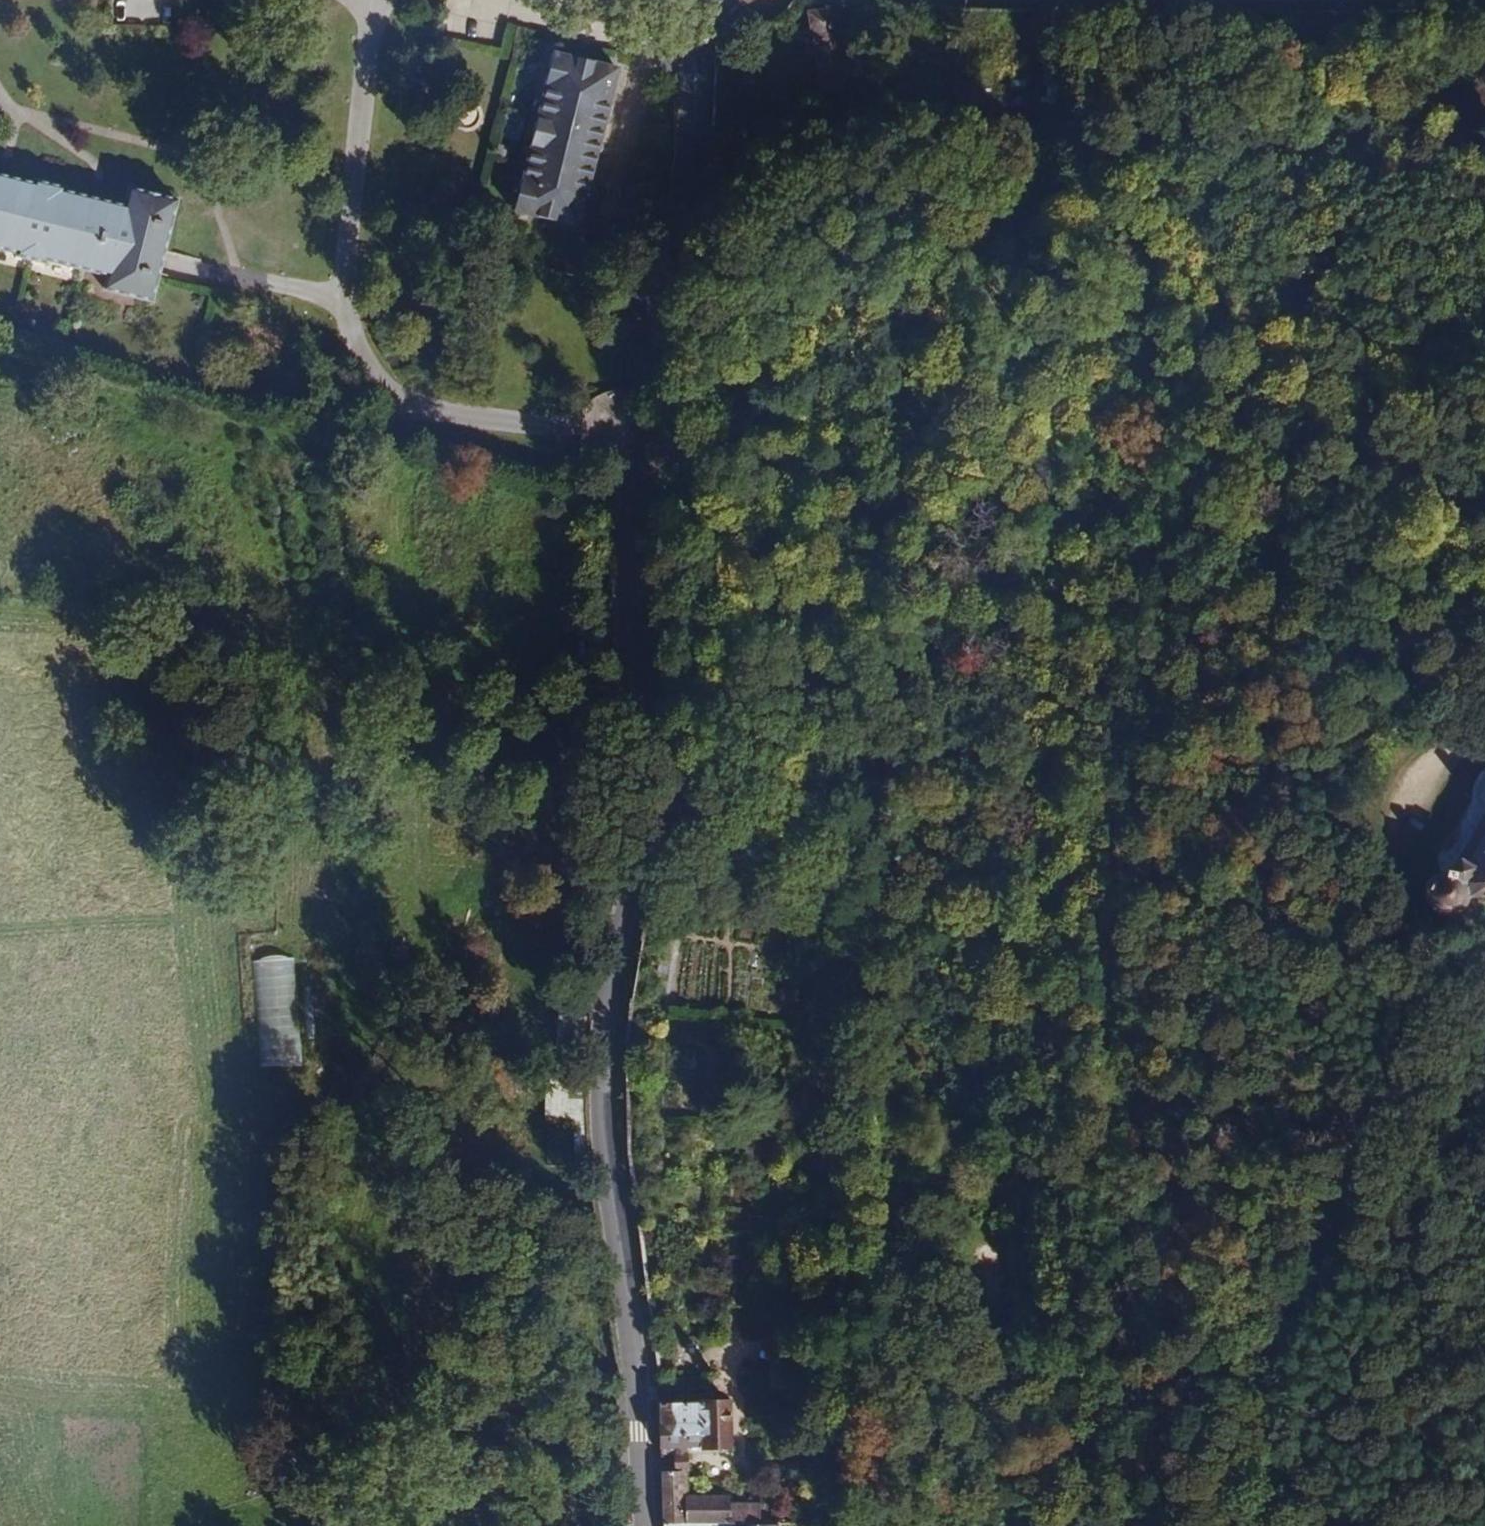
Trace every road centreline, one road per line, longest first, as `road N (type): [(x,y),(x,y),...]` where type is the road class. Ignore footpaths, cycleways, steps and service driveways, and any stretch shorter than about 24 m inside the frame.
road 1 (tertiary): [(702,0),(693,158),(649,324),(632,427),(625,670),(656,759),(661,810),(609,985),(602,1072),(603,1138),(638,1374),(645,1525)]

